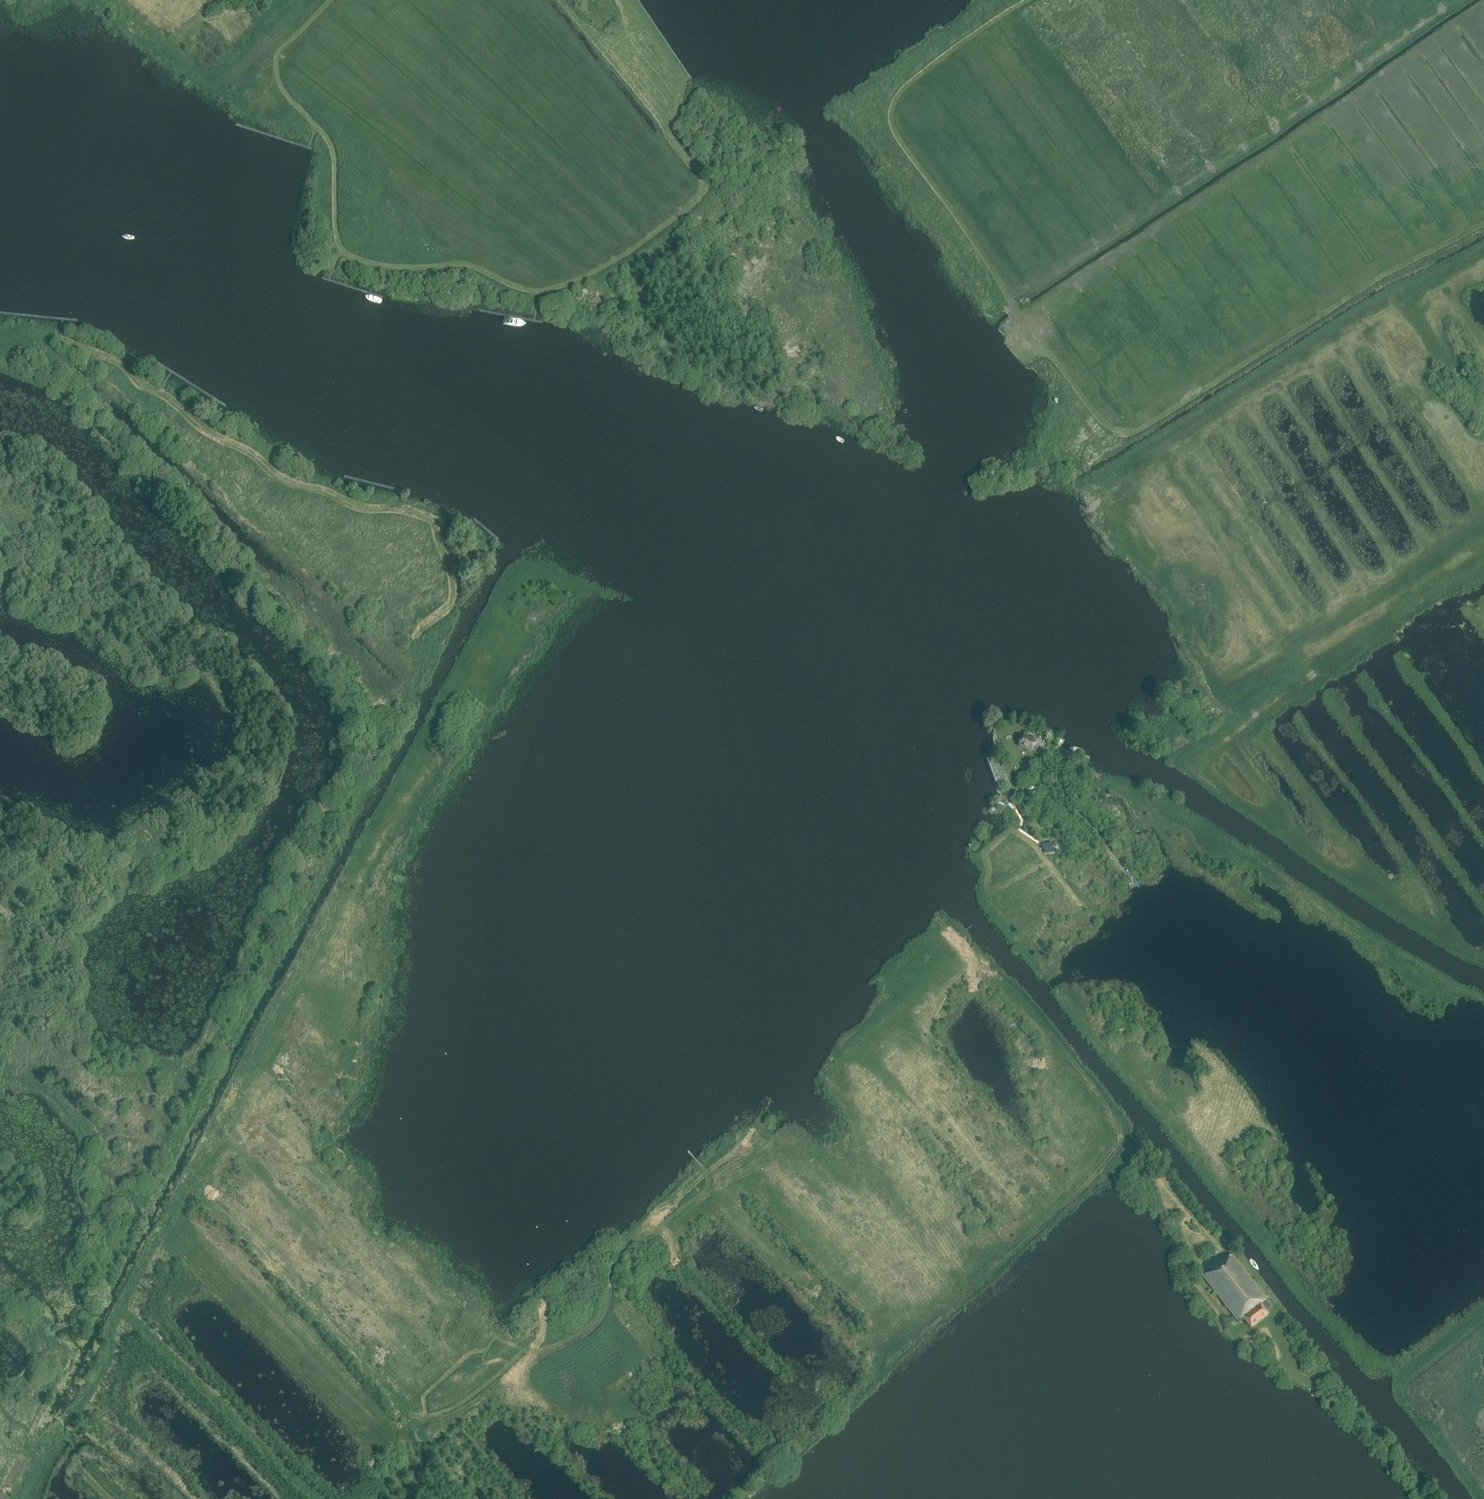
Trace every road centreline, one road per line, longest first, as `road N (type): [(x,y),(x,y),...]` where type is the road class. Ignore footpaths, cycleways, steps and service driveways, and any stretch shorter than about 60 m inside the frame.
road 1 (track): [(1026,0),(952,47),(891,107),(892,124),(1004,297)]

